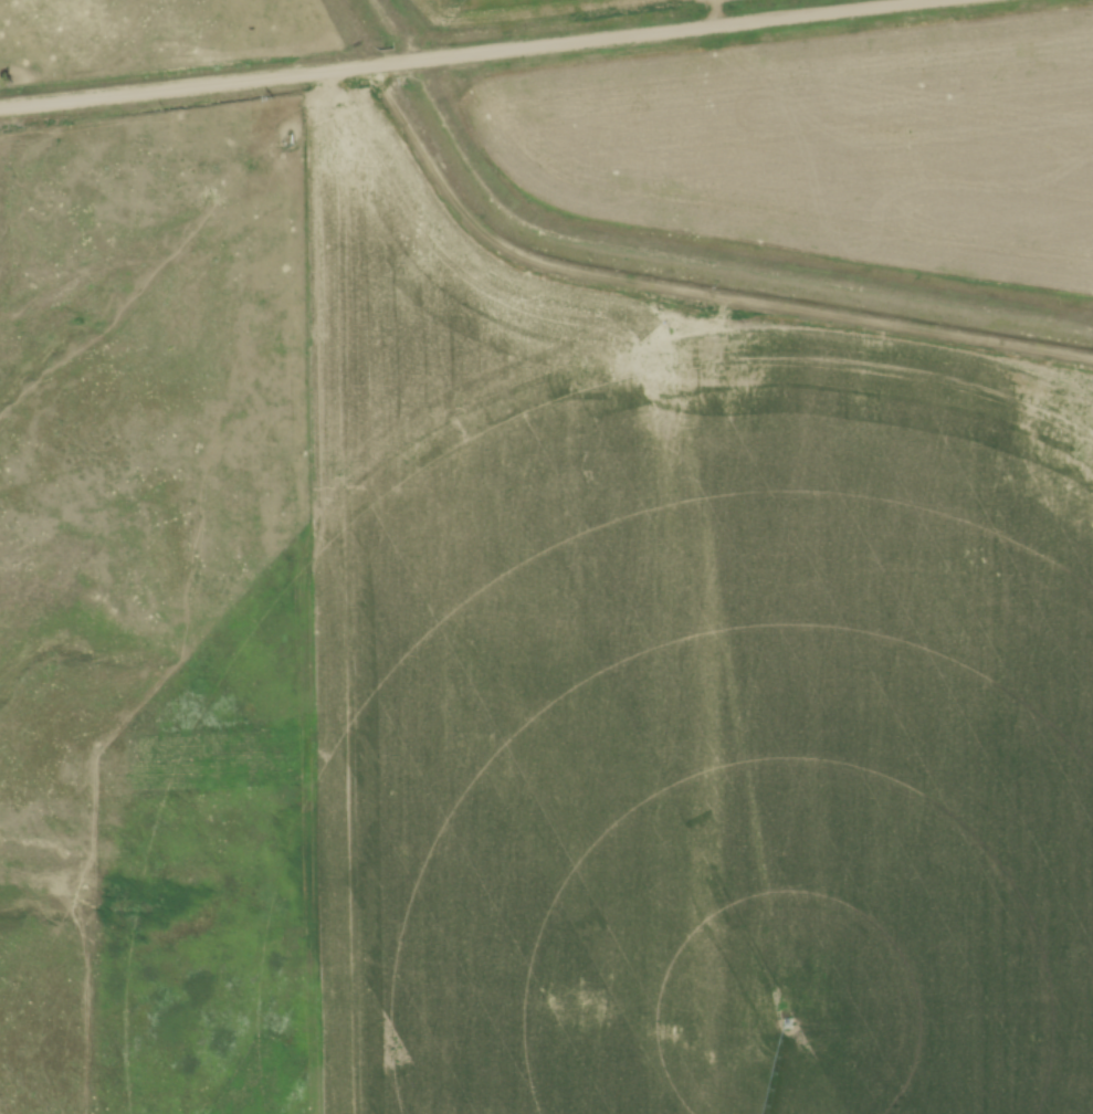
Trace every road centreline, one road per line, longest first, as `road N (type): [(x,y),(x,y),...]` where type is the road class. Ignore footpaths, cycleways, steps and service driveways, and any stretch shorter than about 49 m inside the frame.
road 1 (residential): [(0,109),(961,0)]

